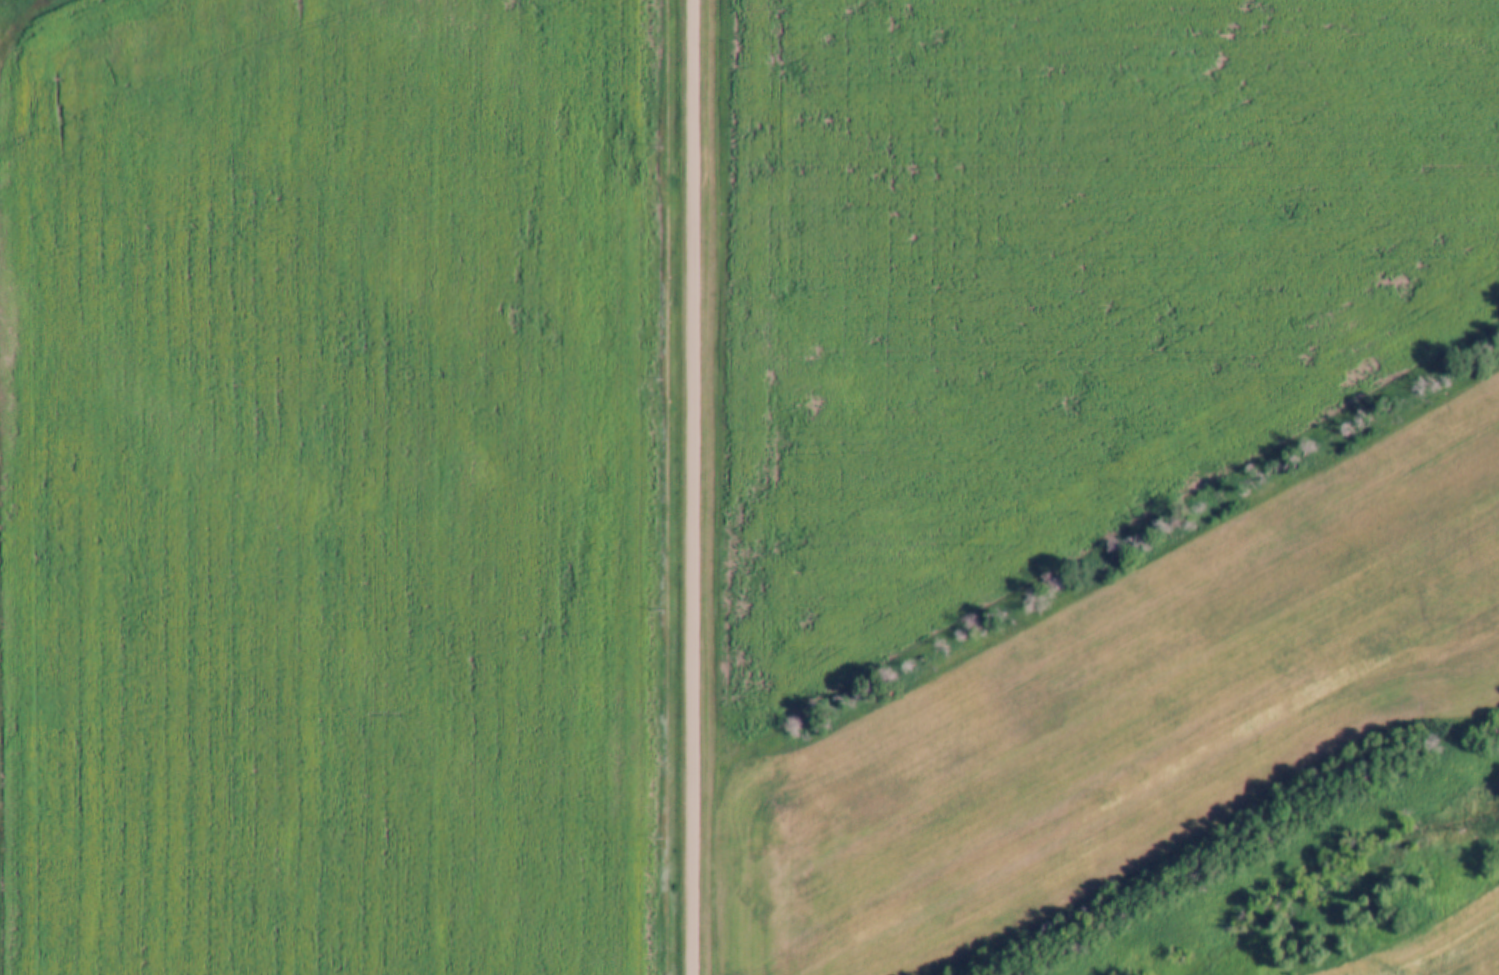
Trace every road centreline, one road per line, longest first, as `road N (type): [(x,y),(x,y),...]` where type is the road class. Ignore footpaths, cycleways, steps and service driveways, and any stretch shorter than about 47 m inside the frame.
road 1 (residential): [(693,974),(695,0)]

